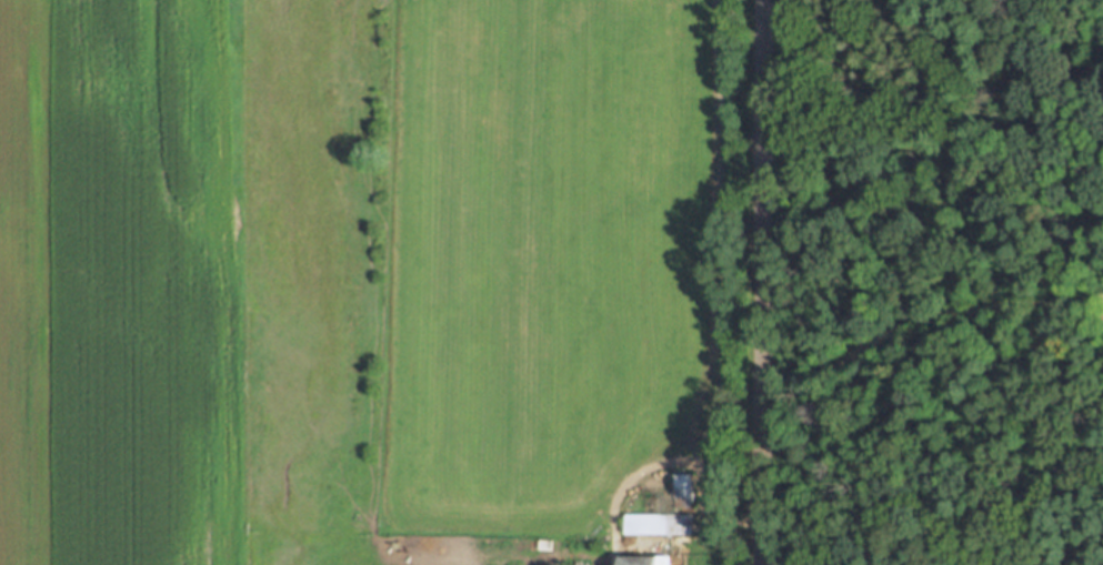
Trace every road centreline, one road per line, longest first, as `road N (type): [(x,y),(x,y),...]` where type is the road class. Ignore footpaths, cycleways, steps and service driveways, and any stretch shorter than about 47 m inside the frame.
road 1 (residential): [(759,564),(760,0)]
road 2 (track): [(1102,298),(1065,306),(989,303),(912,319),(759,400)]

